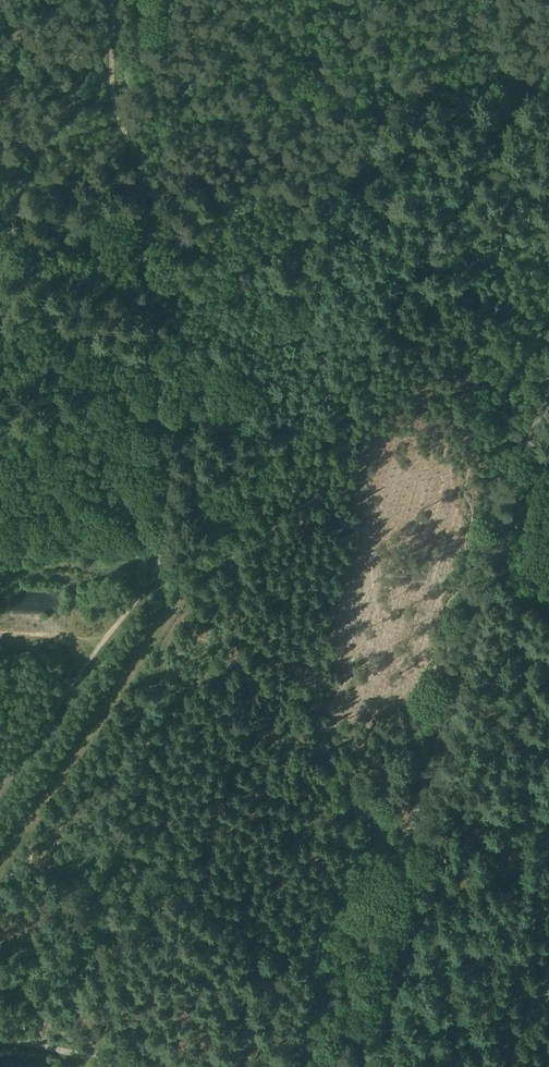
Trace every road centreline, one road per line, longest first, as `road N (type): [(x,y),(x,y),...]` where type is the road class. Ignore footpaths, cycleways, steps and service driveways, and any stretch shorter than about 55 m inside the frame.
road 1 (track): [(42,1048),(67,961),(95,915),(140,784),(160,714),(162,651),(183,618),(212,611),(284,652),(318,654),(355,557),(359,465),(373,423),(456,329),(515,309)]
road 2 (track): [(0,791),(162,558),(141,163),(118,123),(109,0)]
road 3 (unclassified): [(323,1066),(415,823),(548,380)]

